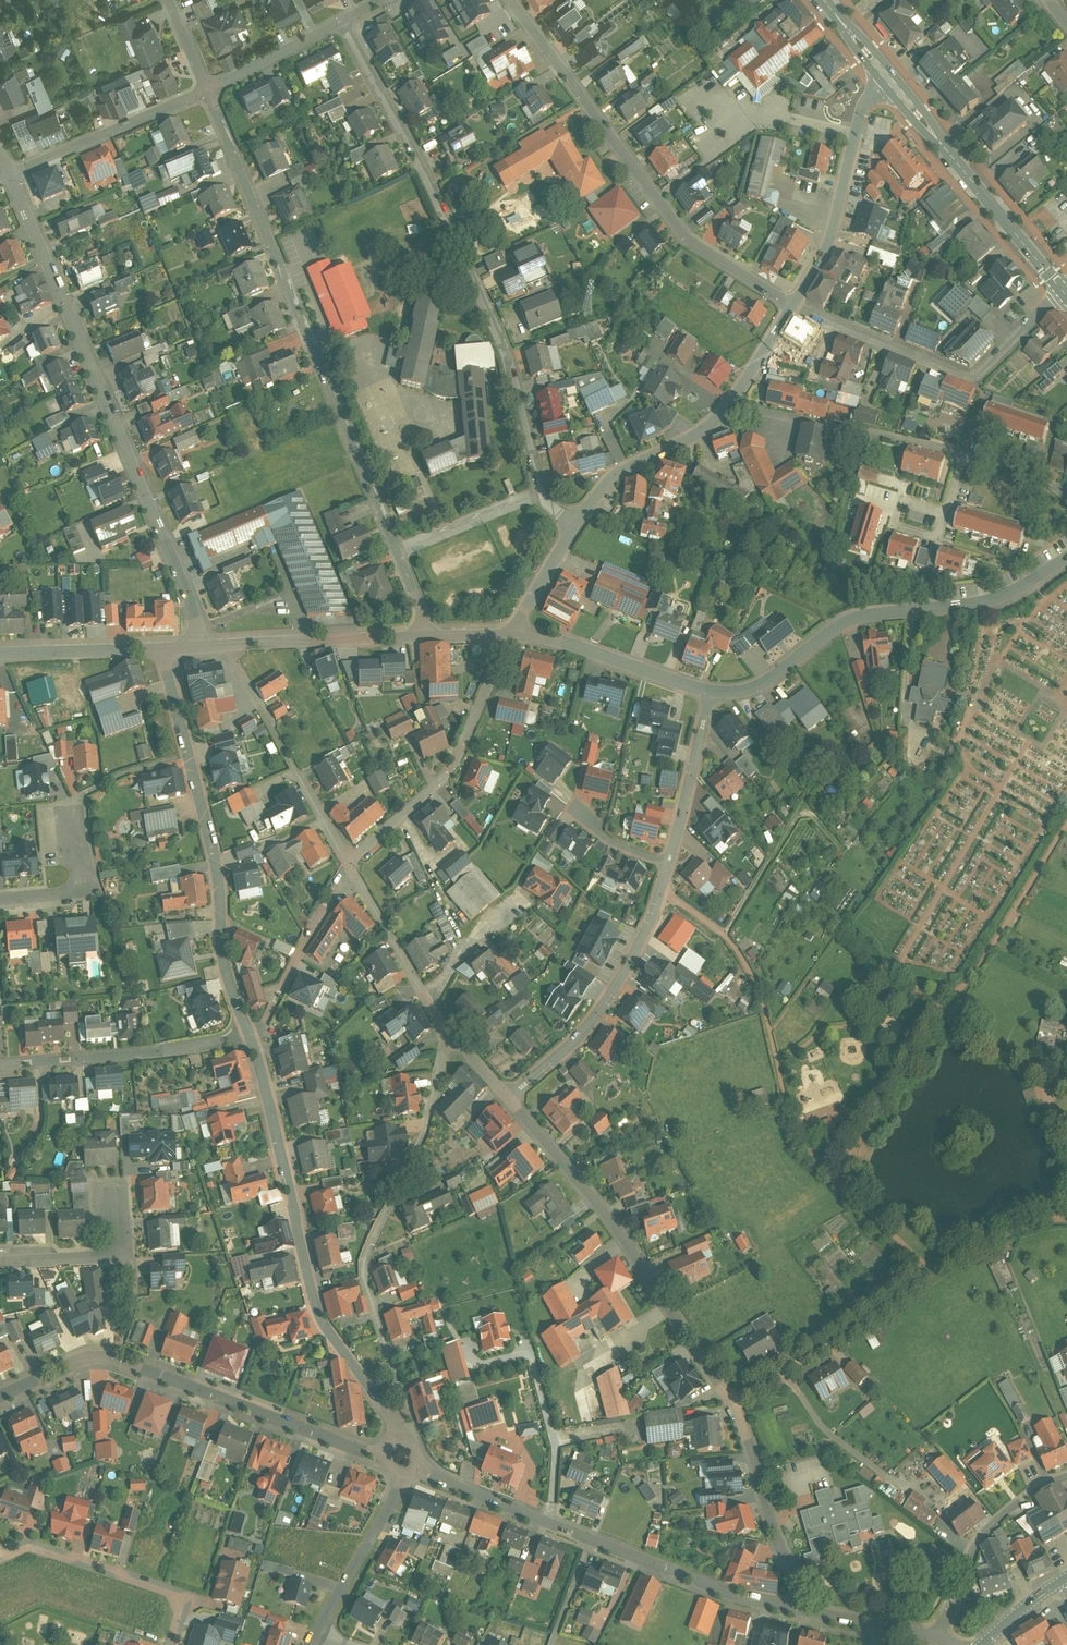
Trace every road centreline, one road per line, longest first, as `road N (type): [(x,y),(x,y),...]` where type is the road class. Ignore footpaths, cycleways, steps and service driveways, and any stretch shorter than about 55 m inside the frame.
road 1 (residential): [(801,1609),(743,1422),(708,1354),(633,1240),(509,1090)]
road 2 (residential): [(429,636),(207,91)]
road 3 (residential): [(575,527),(547,500),(493,321),(425,169),(341,21)]
road 4 (residential): [(199,639),(188,594),(12,174)]
road 5 (residential): [(252,1031),(315,1293),(399,1435)]
road 6 (residential): [(447,1031),(424,1130),(363,1263),(405,1399),(403,1435)]
road 7 (residential): [(794,306),(688,238),(511,0)]
road 8 (residential): [(414,1460),(591,1539),(756,1601),(801,1609)]
road 9 (residential): [(384,1455),(104,1355),(0,1395)]
road 10 (residential): [(162,642),(216,857),(226,954),(252,1031)]
road 11 (residential): [(1066,552),(990,595),(838,620),(755,687),(710,690)]
road 12 (residential): [(1064,293),(970,378),(794,306)]
road 13 (residential): [(510,635),(443,778),(350,858)]
road 14 (residential): [(509,1090),(582,1025),(619,972),(667,865)]
road 15 (primary): [(889,81),(1064,293)]
road 16 (residential): [(0,1065),(157,1052),(252,1031)]
road 17 (track): [(732,1402),(946,1268)]
road 18 (residential): [(889,81),(861,107),(827,251),(794,306)]
road 19 (residential): [(729,405),(965,454)]
road 20 (residential): [(172,1644),(181,1614),(172,1593),(32,1546),(0,1558)]
road 21 (residential): [(938,1636),(985,1534),(1010,1508),(1066,1475)]
road 22 (residential): [(207,91),(12,174)]
road 23 (residential): [(710,690),(575,646),(510,635)]
road 24 (residential): [(429,636),(227,638)]
road 25 (track): [(723,935),(797,810),(814,806),(840,835)]
road 26 (residential): [(729,405),(684,441),(616,473),(575,527)]
road 27 (residential): [(350,858),(252,1031)]
road 28 (residential): [(314,1635),(403,1468)]
road 29 (residential): [(667,865),(710,690)]
road 30 (residential): [(431,1008),(350,858)]
road 31 (residential): [(0,1261),(108,1255),(124,1239),(123,1202)]
road 32 (residential): [(162,642),(0,648)]
road 33 (residential): [(341,21),(207,91)]
road 34 (residential): [(81,818),(85,868),(76,884),(0,899)]
road 35 (residential): [(801,1609),(938,1636)]
road 36 (residential): [(431,1008),(463,949),(518,902)]
road 37 (residential): [(575,527),(510,635)]

